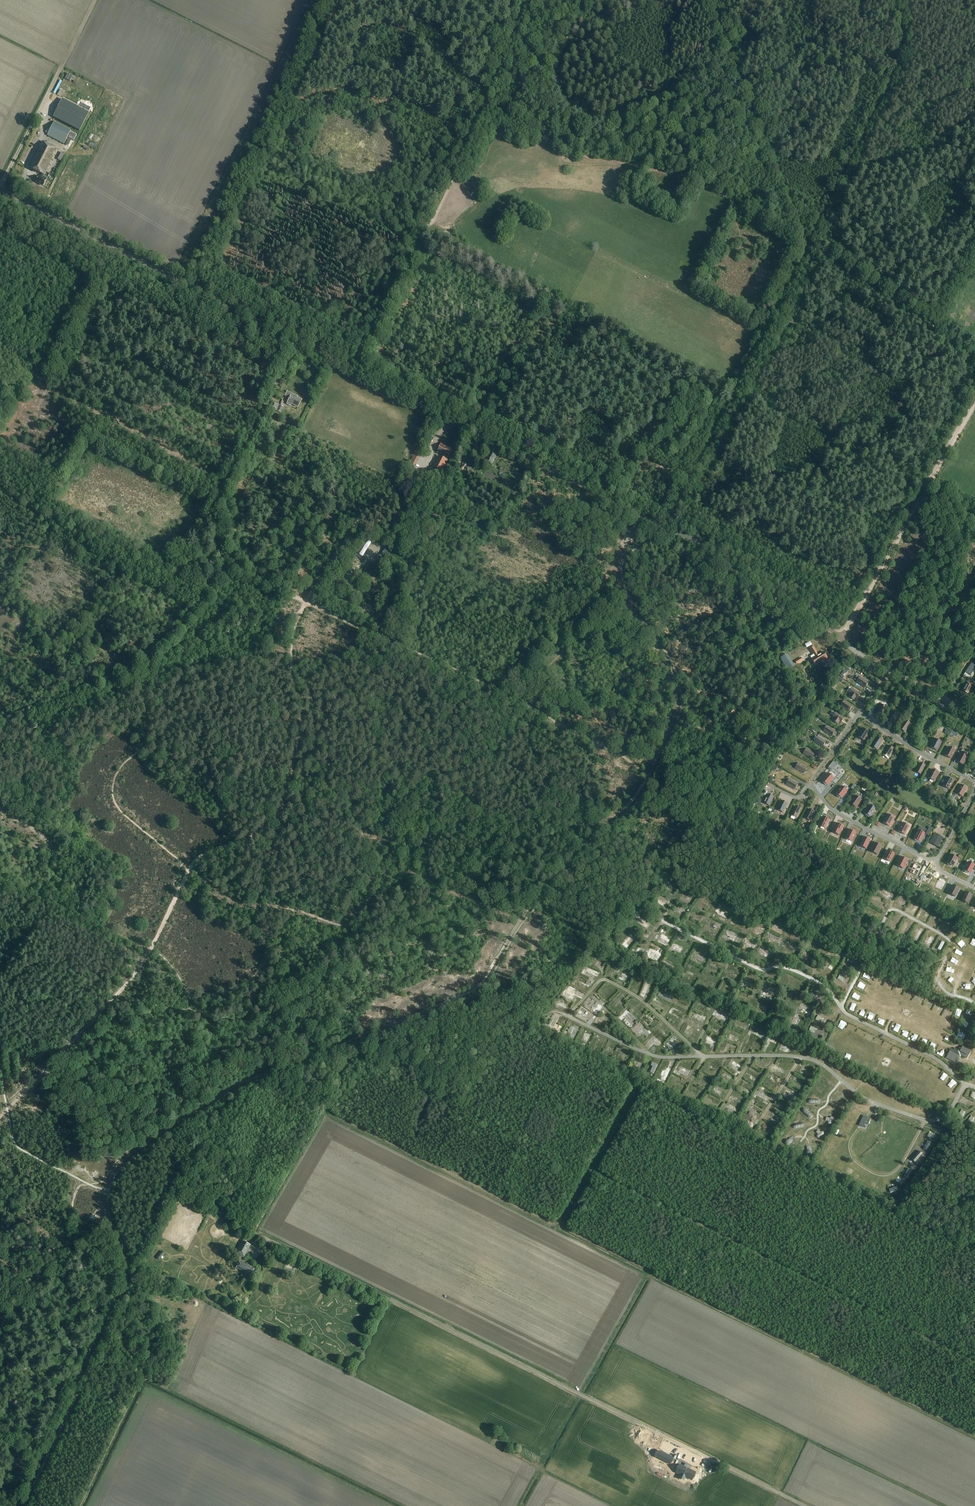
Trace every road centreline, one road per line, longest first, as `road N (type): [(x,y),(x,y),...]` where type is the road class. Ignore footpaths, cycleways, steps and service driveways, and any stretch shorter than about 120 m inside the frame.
road 1 (track): [(223,1216),(805,1505)]
road 2 (track): [(649,776),(521,920),(470,993),(235,1086),(160,1133)]
road 3 (tertiary): [(448,416),(0,189)]
road 4 (tertiary): [(842,638),(783,587),(448,416)]
road 5 (track): [(46,1456),(127,1283),(106,1219),(106,1182),(160,1133)]
road 6 (track): [(190,869),(207,853),(261,831),(283,808),(302,711),(290,650),(307,602)]
road 7 (unclassified): [(842,638),(974,401)]
road 8 (track): [(421,239),(530,0)]
road 9 (track): [(705,0),(804,239)]
road 10 (track): [(223,556),(214,506),(298,340)]
road 11 (track): [(146,675),(145,740),(117,772),(113,795),(183,863)]
road 12 (track): [(486,104),(594,157),(694,176)]
road 13 (track): [(168,570),(0,488)]
road 14 (track): [(0,1333),(63,1252),(82,1181)]
road 15 (track): [(0,871),(151,948)]
road 16 (track): [(307,602),(361,517),(418,479)]
road 17 (track): [(617,566),(575,639),(523,702)]
road 18 (unclassified): [(367,558),(389,537),(448,416)]
road 19 (track): [(151,948),(46,1070)]
road 20 (track): [(737,387),(666,527)]
road 21 (tertiary): [(974,713),(842,638)]
road 22 (track): [(355,369),(421,239)]
road 23 (track): [(422,655),(307,602)]

